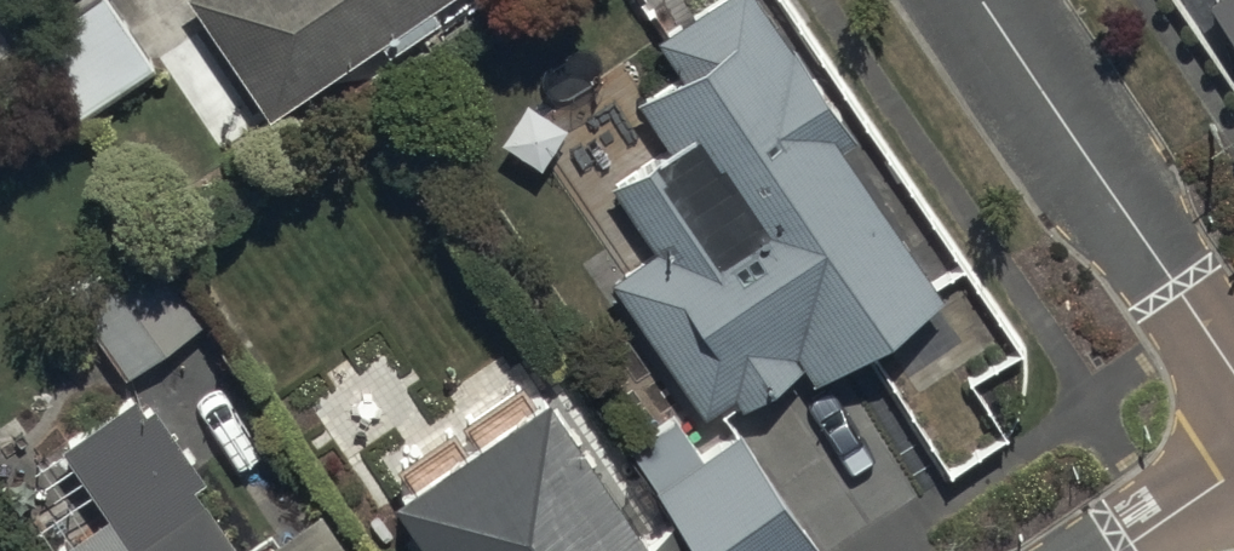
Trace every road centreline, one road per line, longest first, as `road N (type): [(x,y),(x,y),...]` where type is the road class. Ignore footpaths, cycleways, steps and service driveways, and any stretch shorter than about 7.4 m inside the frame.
road 1 (residential): [(979,0),(1233,374)]
road 2 (residential): [(1119,550),(1233,481)]

